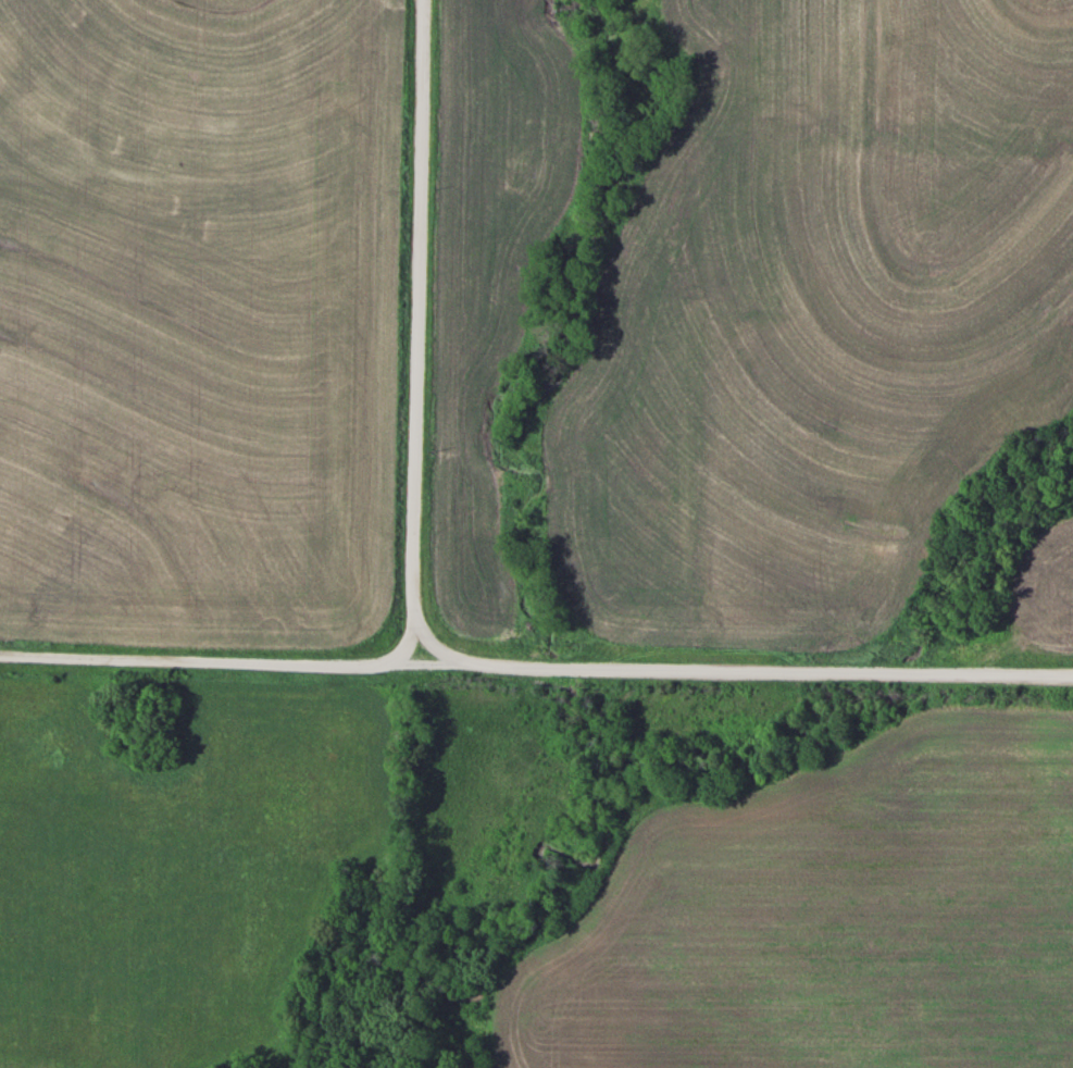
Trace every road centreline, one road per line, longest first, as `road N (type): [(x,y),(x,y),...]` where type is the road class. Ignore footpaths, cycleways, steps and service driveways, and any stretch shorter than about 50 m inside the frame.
road 1 (residential): [(0,641),(421,649),(457,668),(1072,679)]

